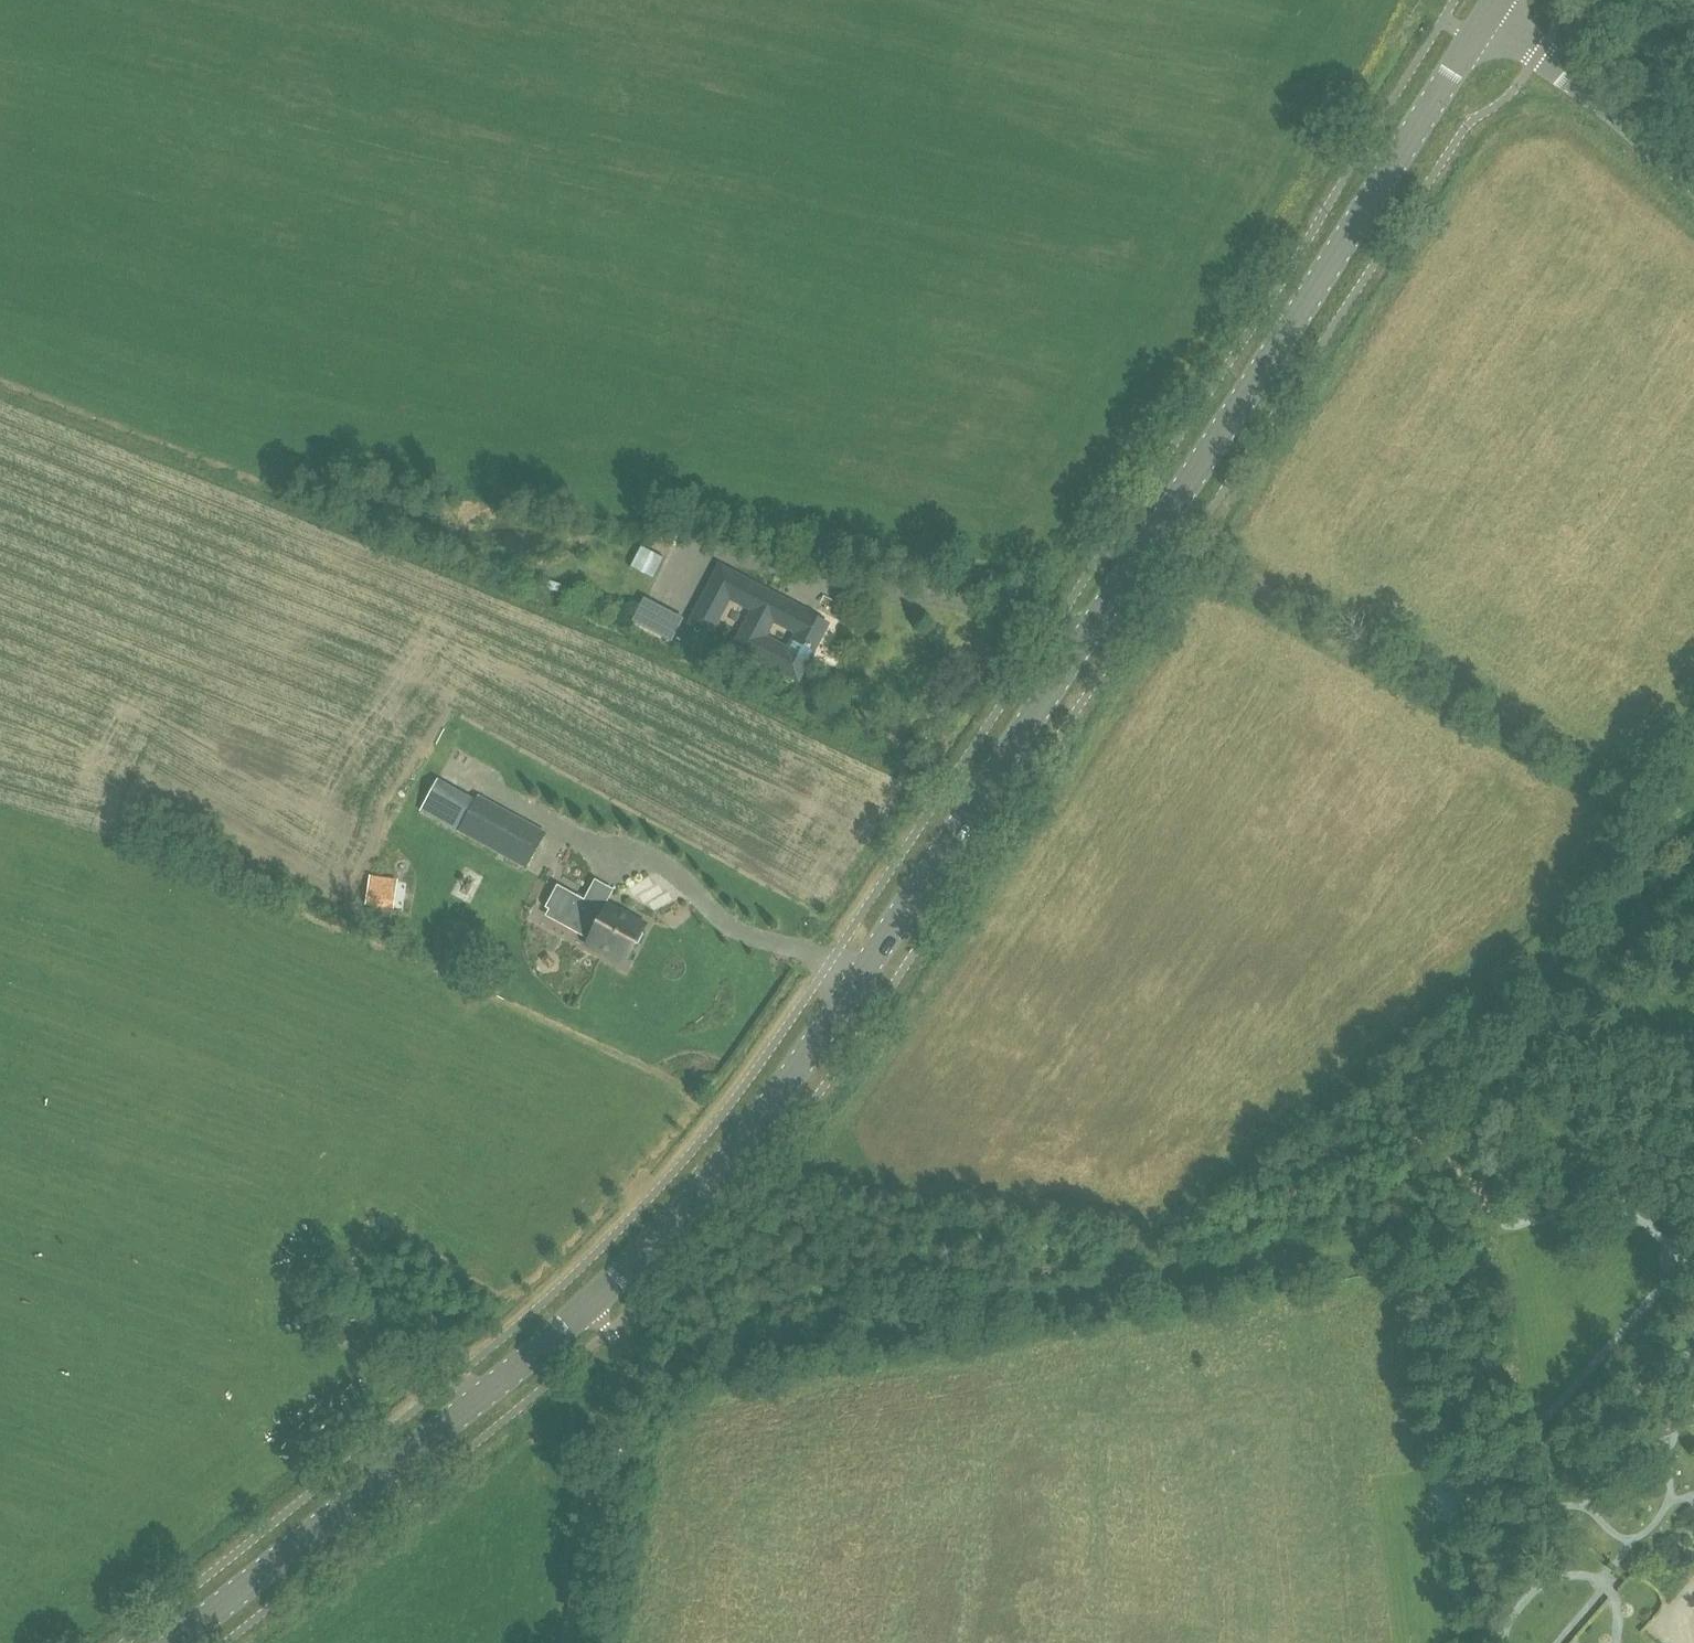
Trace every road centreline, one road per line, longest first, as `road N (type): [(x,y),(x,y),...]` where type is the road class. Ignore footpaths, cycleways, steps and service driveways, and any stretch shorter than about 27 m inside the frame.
road 1 (tertiary): [(178,1642),(541,1353),(689,1207),(755,1127),(1067,669),(1486,18)]
road 2 (track): [(599,1295),(622,1333),(574,1642)]
road 3 (tertiary): [(1693,189),(1486,18)]

